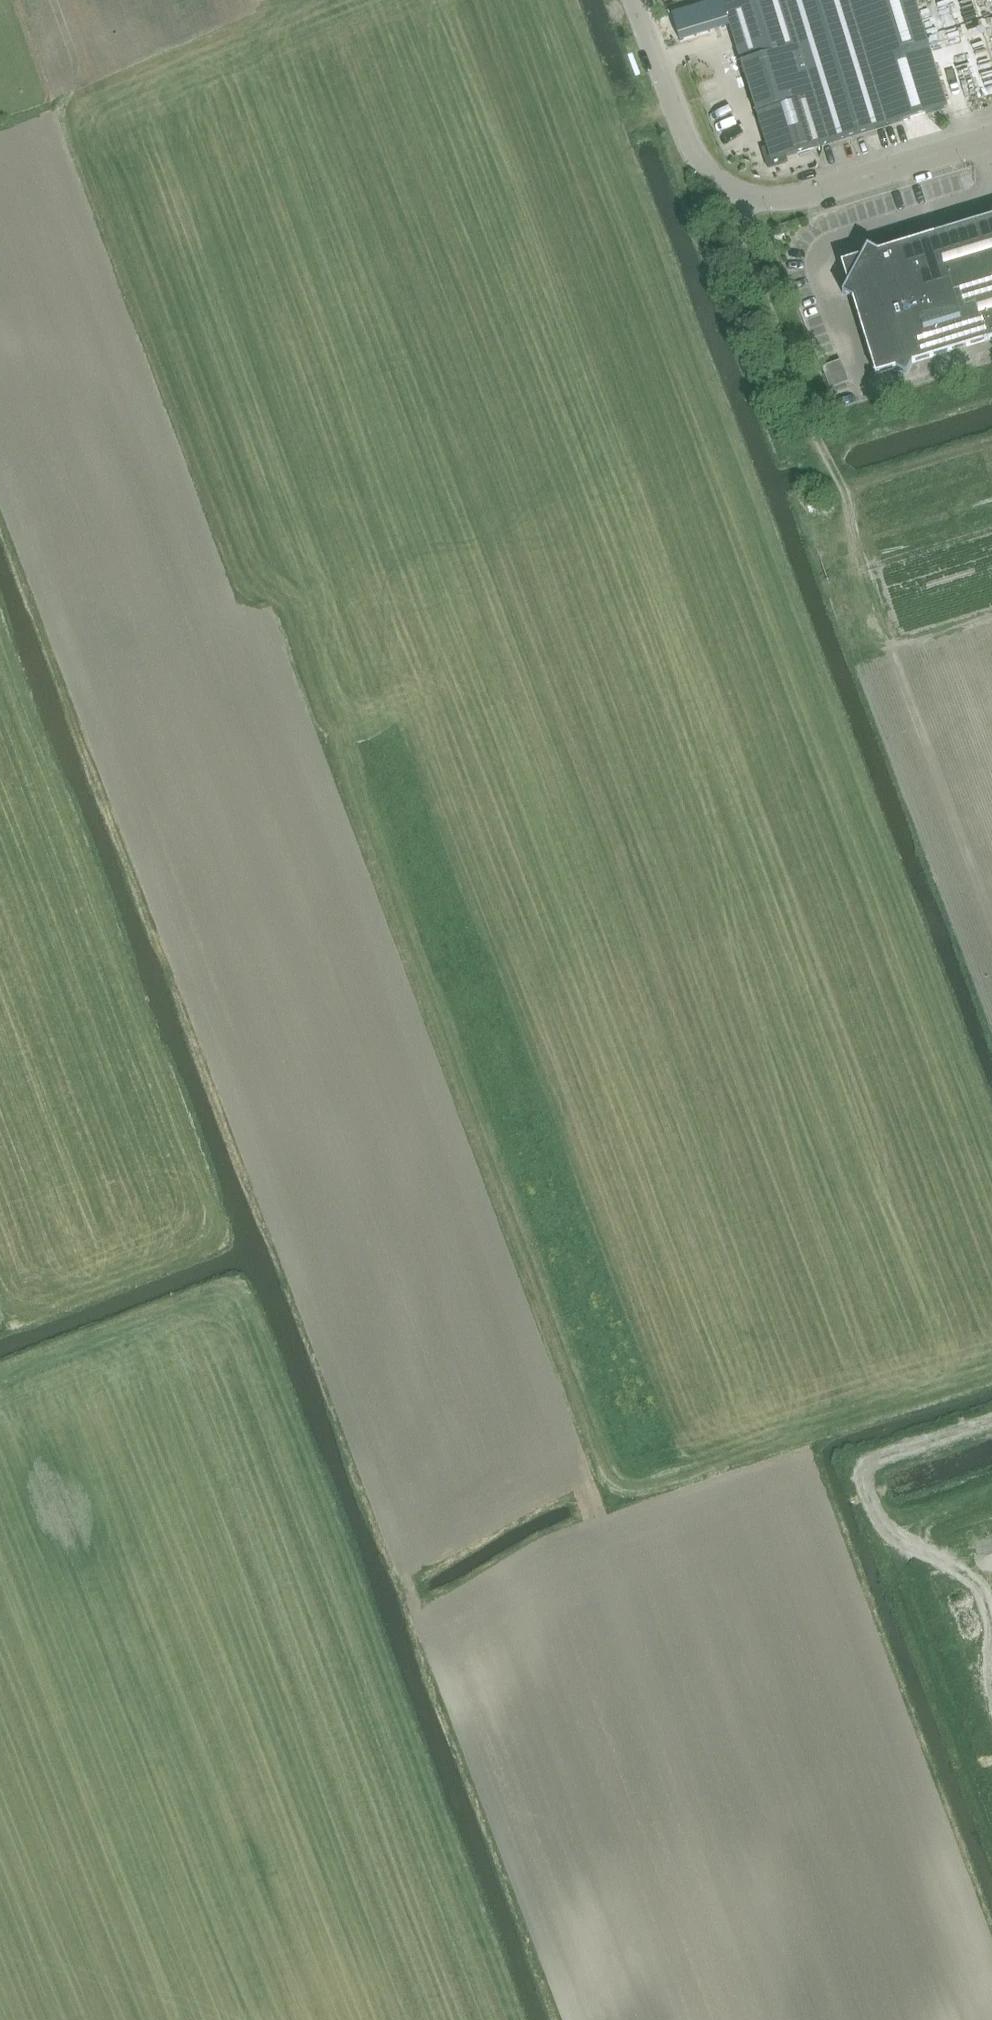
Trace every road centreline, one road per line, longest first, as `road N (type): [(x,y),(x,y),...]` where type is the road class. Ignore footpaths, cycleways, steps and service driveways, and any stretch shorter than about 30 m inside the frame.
road 1 (unclassified): [(634,0),(698,161),(719,189),(757,203),(818,199),(991,145)]

